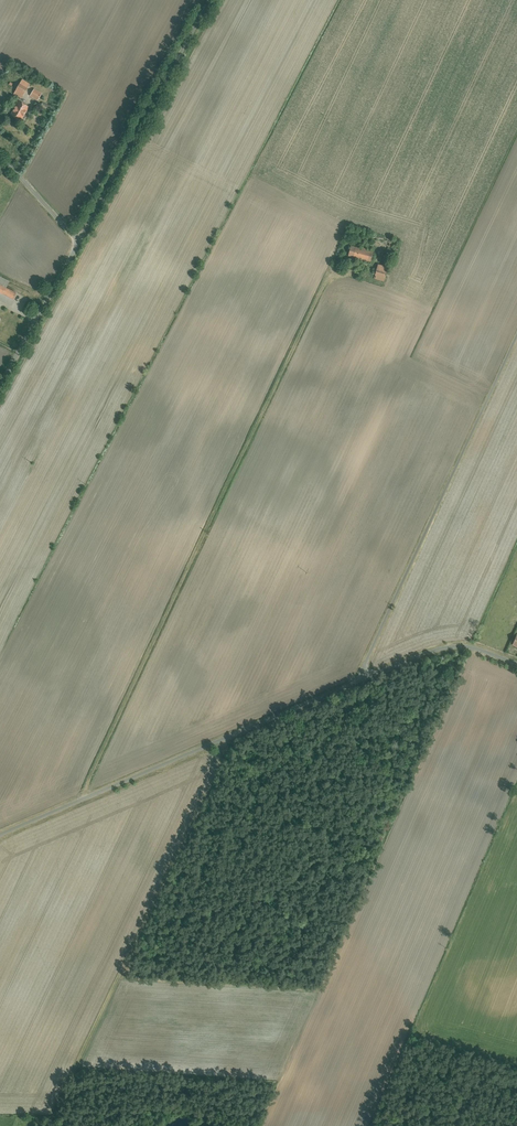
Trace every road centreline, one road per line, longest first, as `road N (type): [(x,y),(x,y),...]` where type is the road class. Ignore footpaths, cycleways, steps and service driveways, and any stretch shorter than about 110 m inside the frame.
road 1 (unclassified): [(0,836),(428,649),(463,647),(516,665)]
road 2 (unclassified): [(212,0),(81,244)]
road 3 (unclassified): [(81,244),(0,390)]

